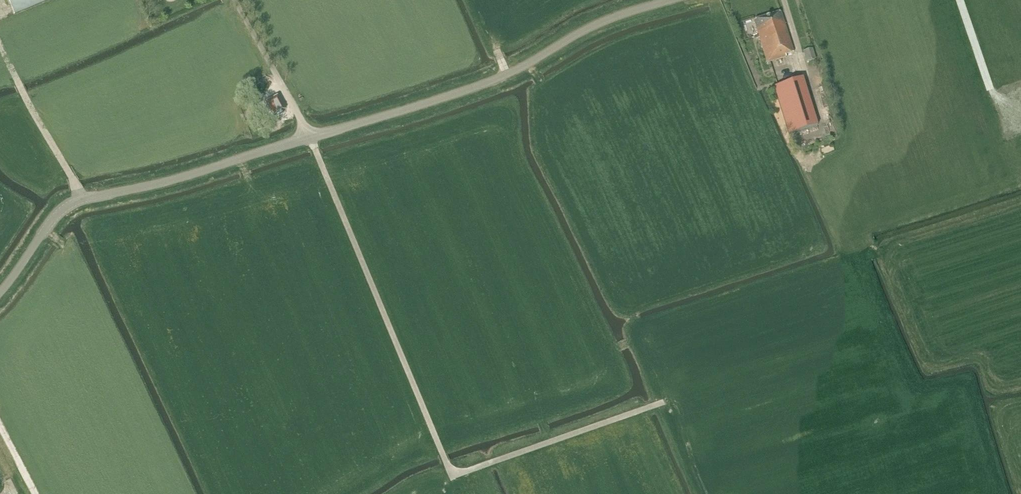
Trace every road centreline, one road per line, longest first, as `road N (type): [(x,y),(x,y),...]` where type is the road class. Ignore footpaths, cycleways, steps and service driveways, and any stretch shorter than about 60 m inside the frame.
road 1 (unclassified): [(0,293),(48,226),(82,200),(173,180),(480,85),(608,19),(668,0)]
road 2 (track): [(0,44),(82,200)]

